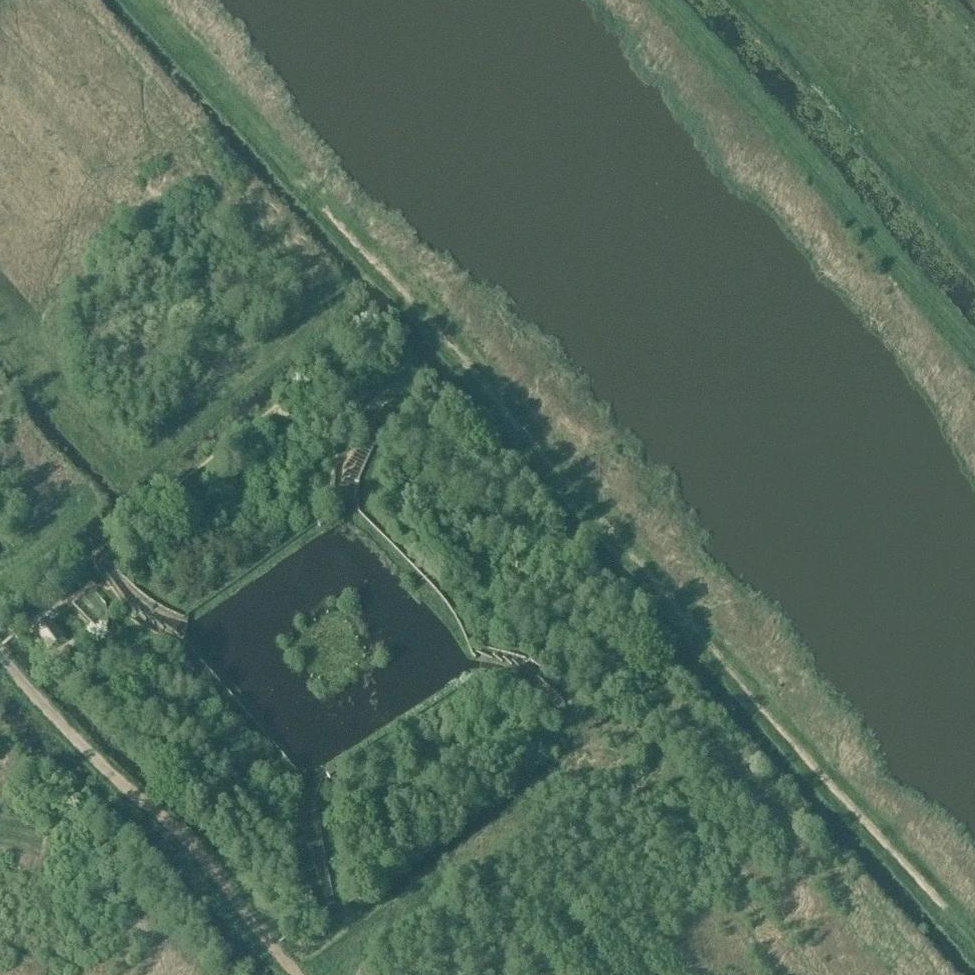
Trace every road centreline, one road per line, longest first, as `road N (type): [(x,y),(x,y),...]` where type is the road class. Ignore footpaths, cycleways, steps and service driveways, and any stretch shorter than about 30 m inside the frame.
road 1 (track): [(974,352),(665,0)]
road 2 (track): [(0,653),(100,766),(189,843),(293,974)]

